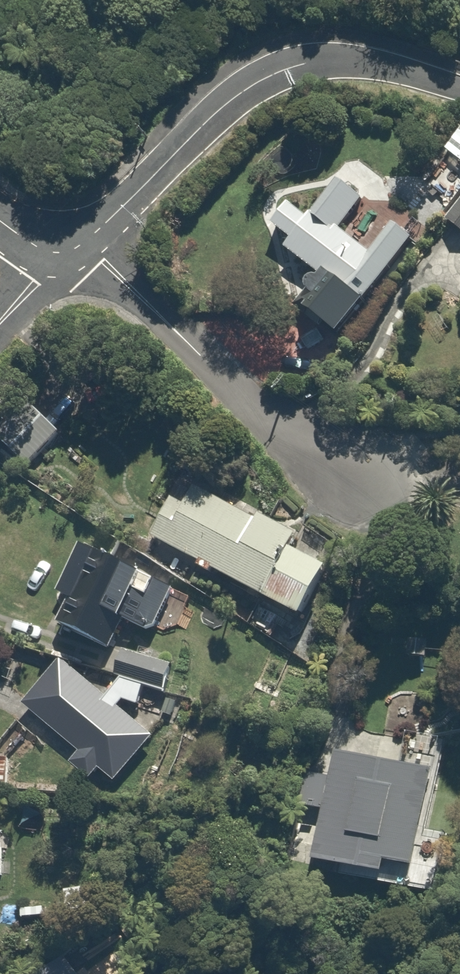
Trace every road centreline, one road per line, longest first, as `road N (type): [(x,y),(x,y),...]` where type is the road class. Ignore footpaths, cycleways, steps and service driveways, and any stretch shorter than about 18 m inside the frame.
road 1 (residential): [(36,258),(103,208),(200,100),(247,68),(290,57),(373,54),(459,81)]
road 2 (residential): [(36,258),(373,518)]

